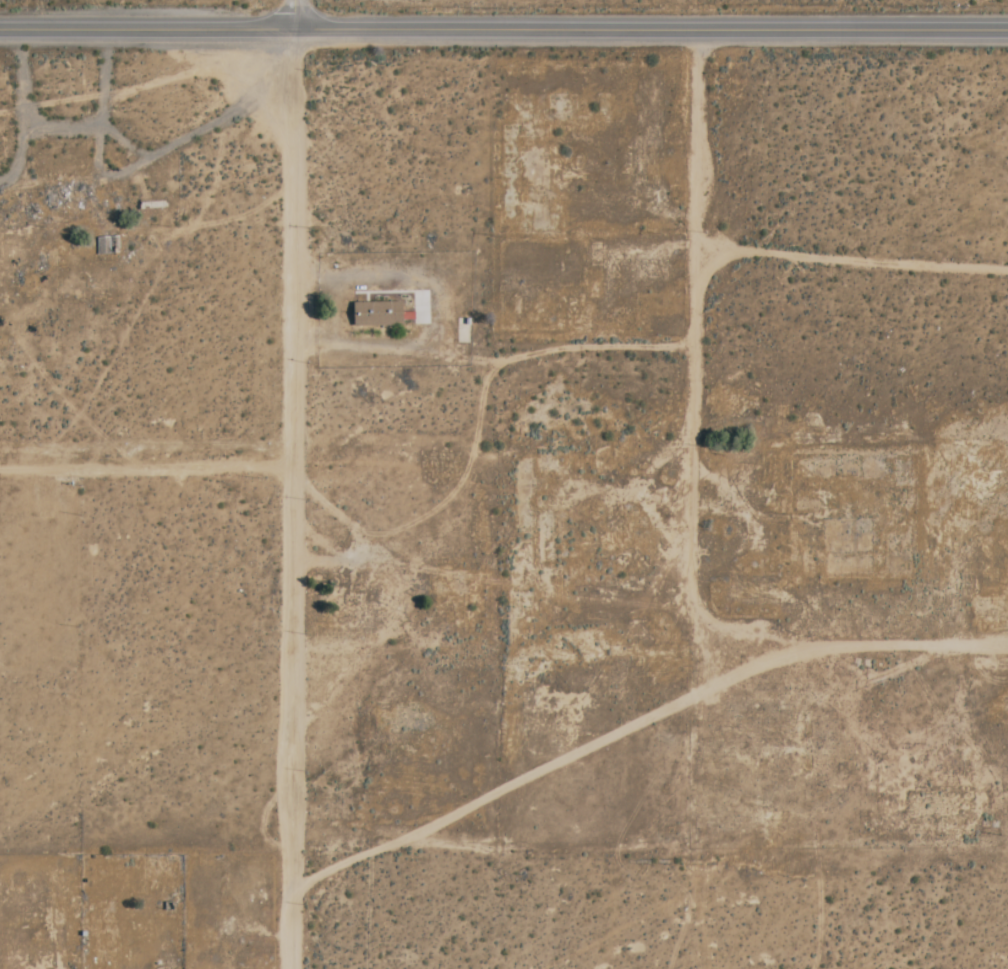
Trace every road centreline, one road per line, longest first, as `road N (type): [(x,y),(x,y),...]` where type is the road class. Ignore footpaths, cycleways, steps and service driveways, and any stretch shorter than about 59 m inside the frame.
road 1 (tertiary): [(0,29),(1007,28)]
road 2 (track): [(292,968),(294,28)]
road 3 (track): [(292,892),(775,658),(838,646),(1007,645)]
road 4 (track): [(718,682),(691,588),(699,28)]
road 5 (track): [(298,487),(367,538),(401,530),(441,506),(466,475),(484,384),(499,364),(556,351),(695,347)]
road 6 (track): [(297,343),(428,340),(442,325),(443,287),(431,278),(297,279)]
road 7 (track): [(1007,270),(696,253)]

